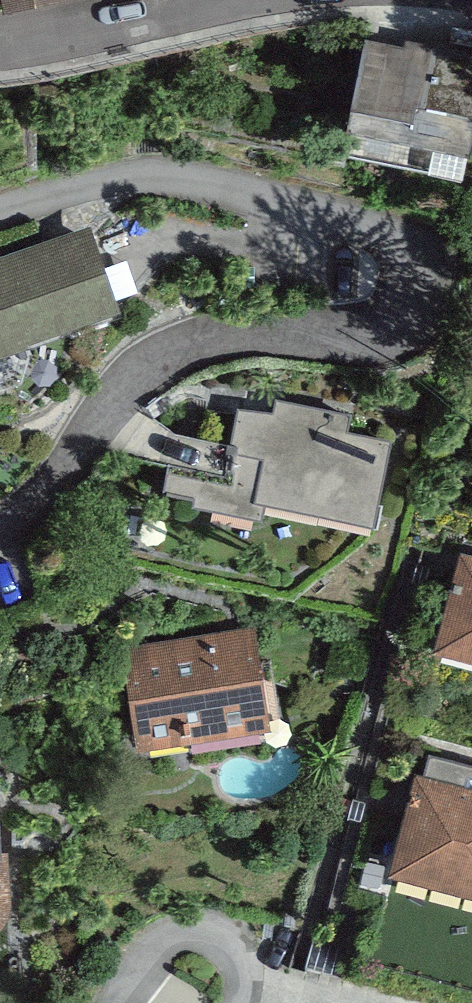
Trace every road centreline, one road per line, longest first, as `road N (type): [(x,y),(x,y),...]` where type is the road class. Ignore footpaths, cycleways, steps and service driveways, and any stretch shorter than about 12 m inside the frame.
road 1 (residential): [(0,214),(171,186),(360,217),(385,238),(397,264),(374,322),(346,337),(217,340),(158,362),(104,400),(0,529)]
road 2 (residential): [(262,0),(0,46)]
road 3 (residential): [(247,1002),(250,957),(229,932),(197,918),(159,923),(114,1002)]

